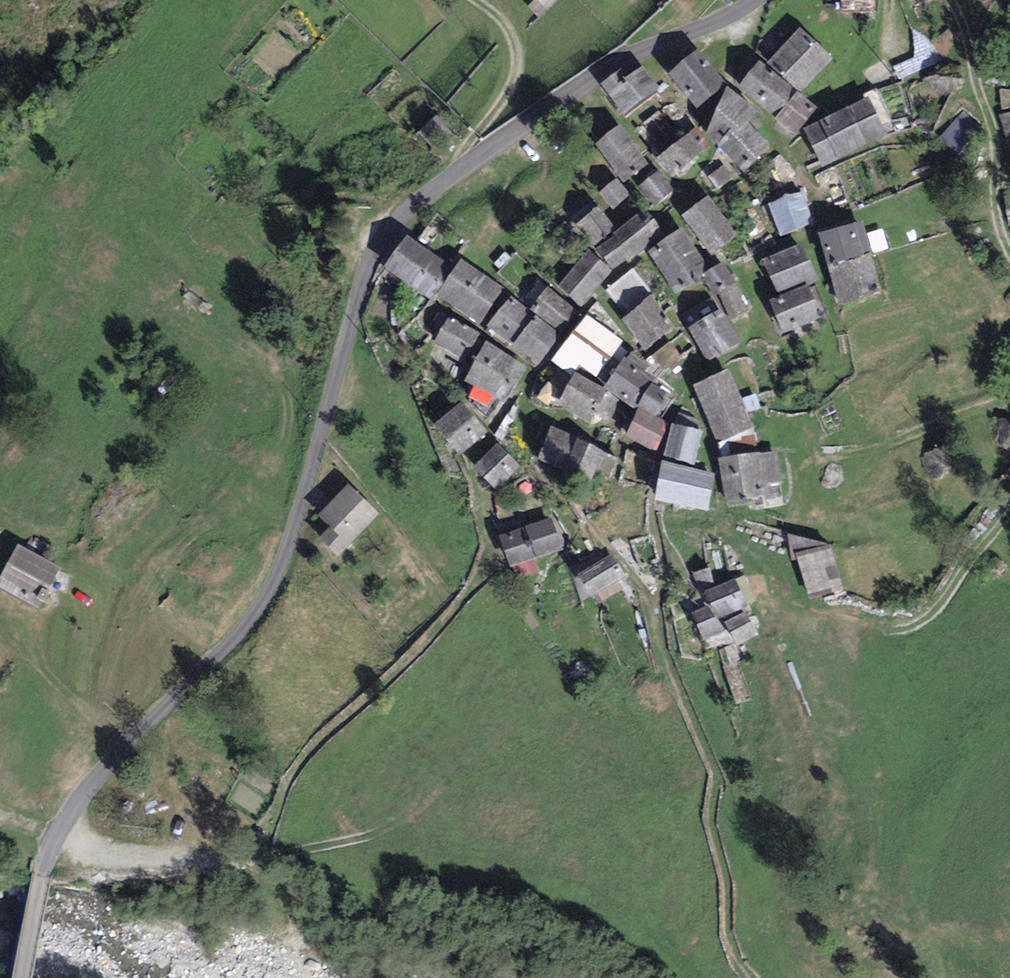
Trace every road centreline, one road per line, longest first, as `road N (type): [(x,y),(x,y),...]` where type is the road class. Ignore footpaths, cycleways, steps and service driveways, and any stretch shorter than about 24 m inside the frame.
road 1 (unclassified): [(21,977),(44,859),(72,805),(226,645),(271,582),(360,284),(387,231),(601,72),(752,0)]
road 2 (track): [(51,843),(173,863),(321,847)]
road 3 (track): [(949,0),(988,117),(998,215),(1009,249)]
road 4 (track): [(1009,513),(929,616),(892,629)]

